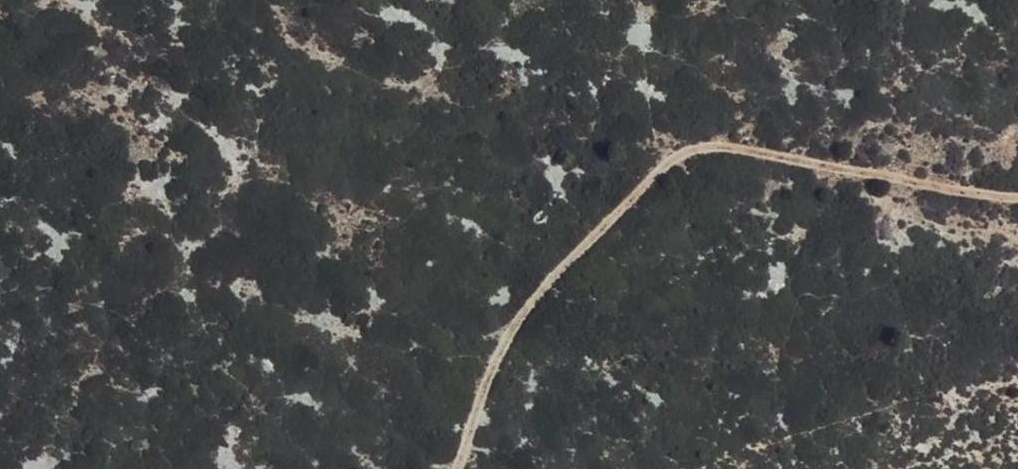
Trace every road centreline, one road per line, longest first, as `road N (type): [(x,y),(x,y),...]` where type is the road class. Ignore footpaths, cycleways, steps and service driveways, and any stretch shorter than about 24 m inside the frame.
road 1 (track): [(1017,196),(700,148),(541,296),(493,376),(469,468)]

